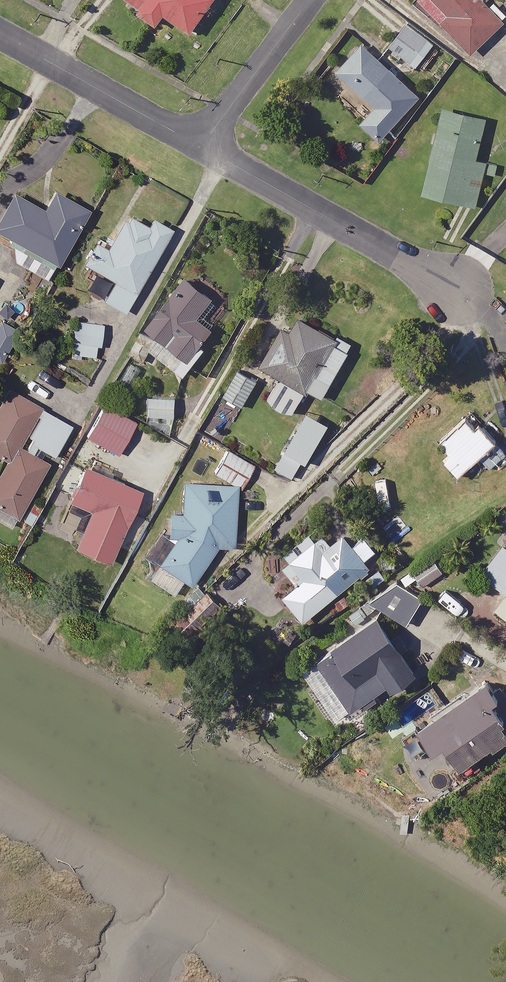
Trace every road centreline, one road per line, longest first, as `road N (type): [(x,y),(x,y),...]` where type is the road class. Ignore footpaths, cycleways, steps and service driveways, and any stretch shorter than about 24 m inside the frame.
road 1 (residential): [(203,145),(464,293)]
road 2 (residential): [(0,33),(203,145)]
road 3 (residential): [(311,0),(203,145)]

